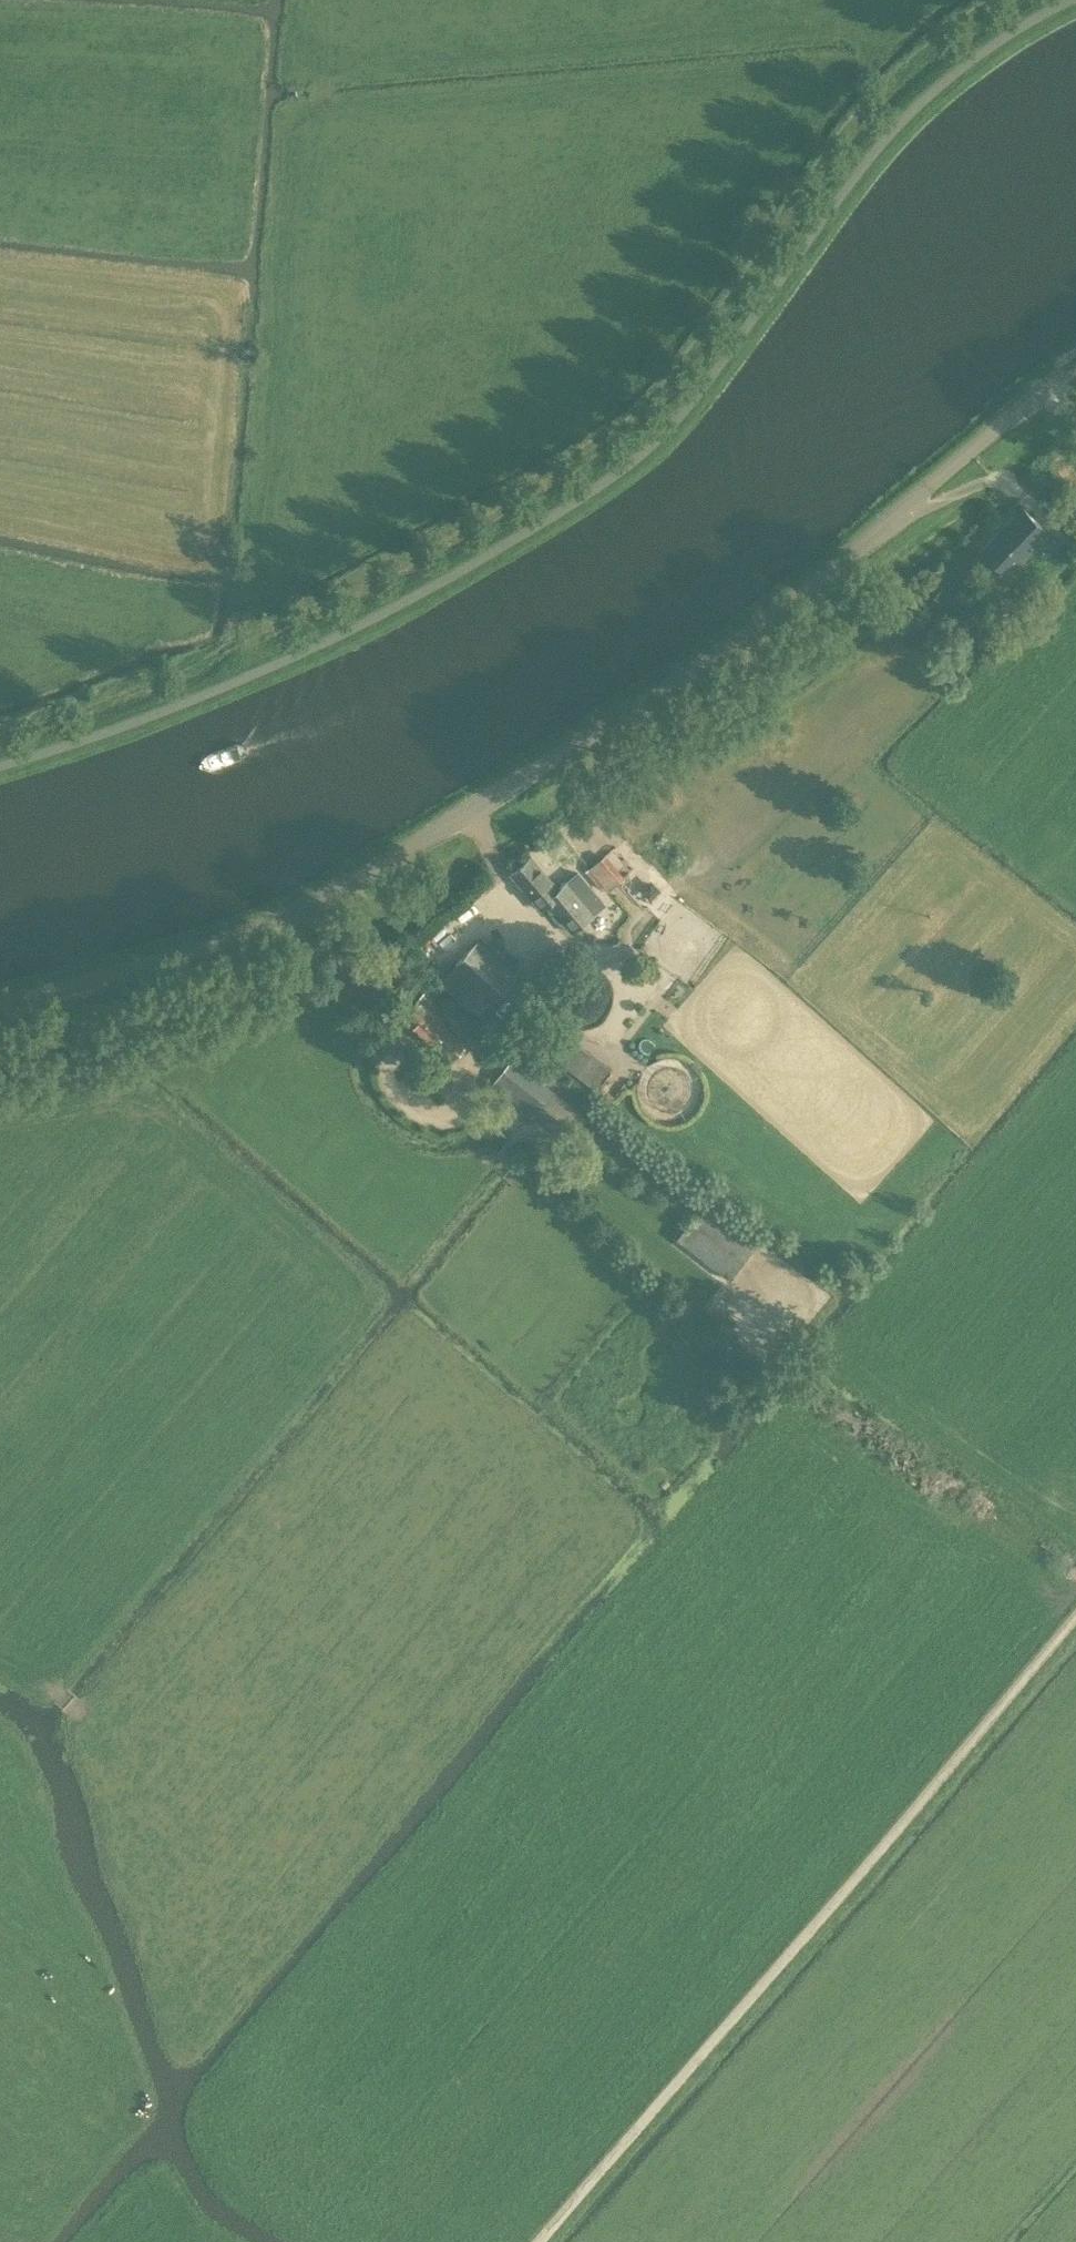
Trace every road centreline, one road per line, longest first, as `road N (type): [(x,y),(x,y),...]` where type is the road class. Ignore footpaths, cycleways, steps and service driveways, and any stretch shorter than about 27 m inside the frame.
road 1 (unclassified): [(0,1007),(184,955),(312,900),(539,771),(781,612),(1075,368)]
road 2 (track): [(537,2241),(1075,1611)]

